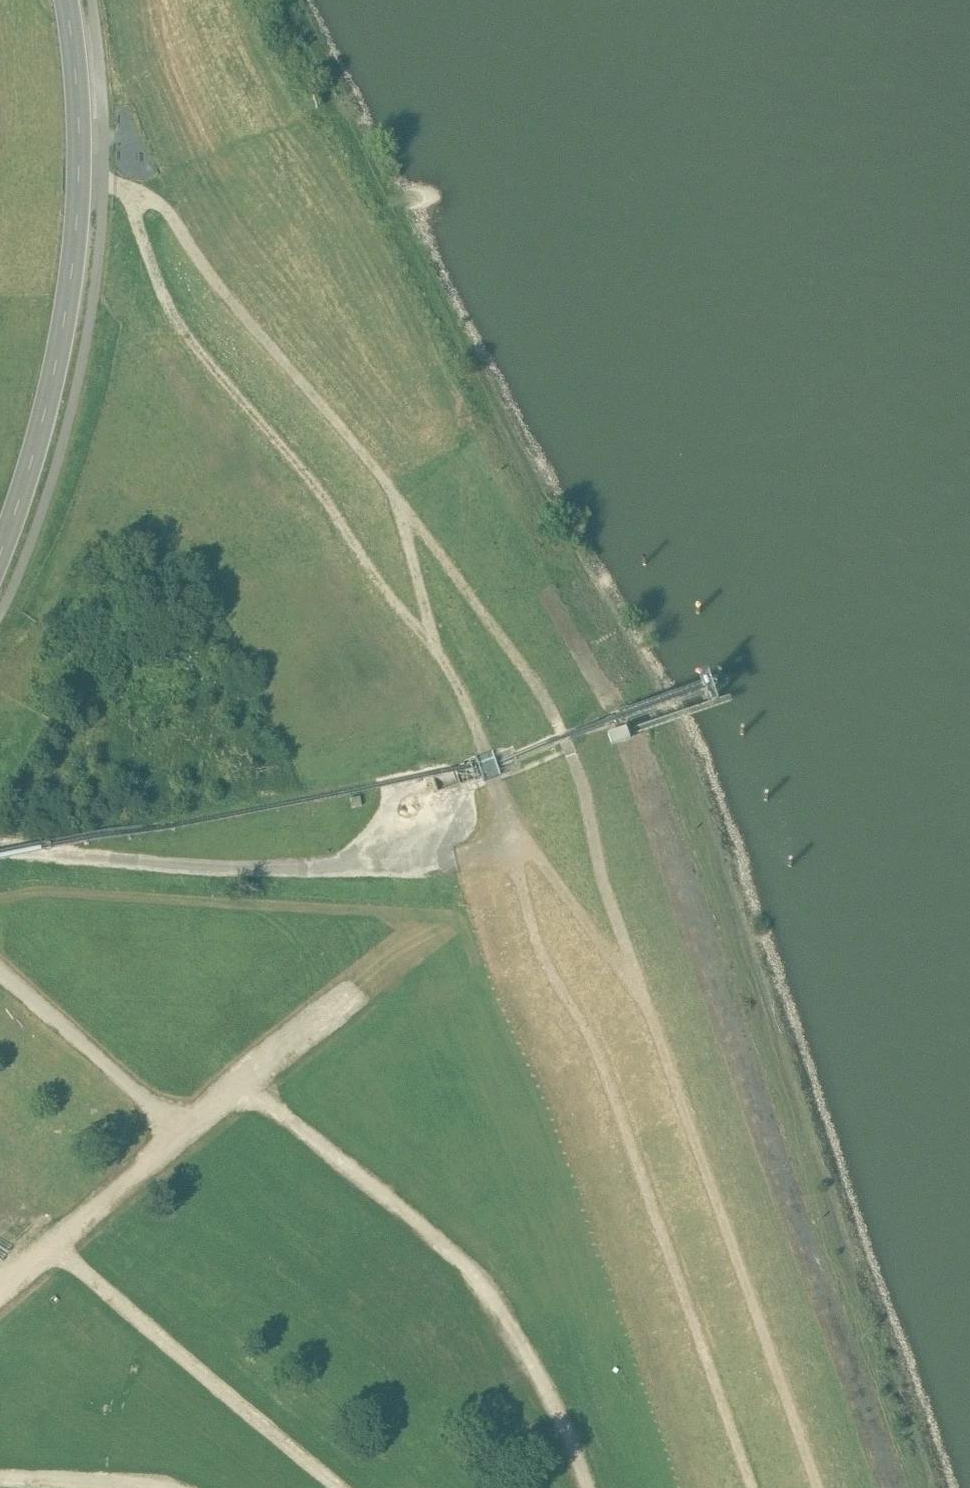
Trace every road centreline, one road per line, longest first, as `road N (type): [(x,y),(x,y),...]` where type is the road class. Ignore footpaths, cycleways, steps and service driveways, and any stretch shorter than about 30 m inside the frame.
road 1 (secondary): [(0,557),(47,408),(75,259),(80,148),(67,0)]

